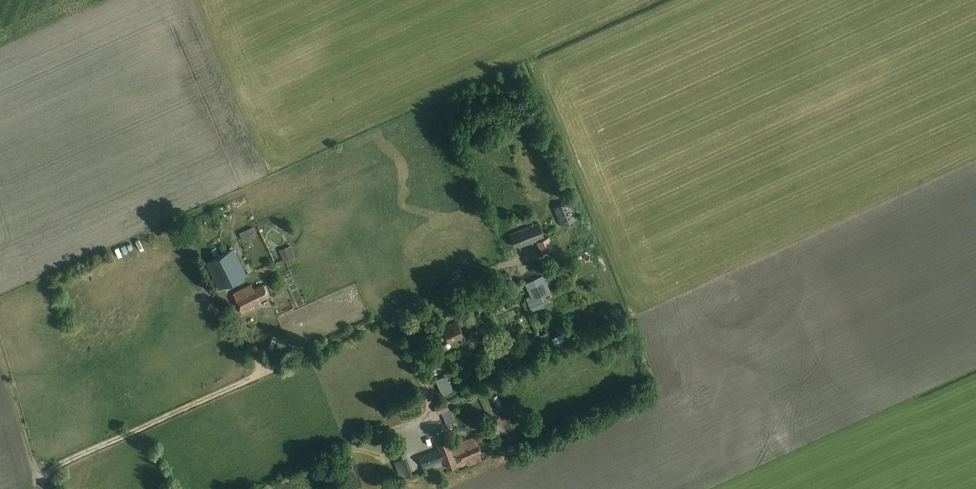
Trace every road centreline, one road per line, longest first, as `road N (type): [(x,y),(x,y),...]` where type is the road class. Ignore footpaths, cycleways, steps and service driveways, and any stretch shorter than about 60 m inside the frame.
road 1 (track): [(258,375),(513,262)]
road 2 (unclassified): [(37,488),(63,463),(258,375)]
road 3 (track): [(259,488),(421,420),(431,405),(429,390)]
road 4 (track): [(37,488),(0,348)]

